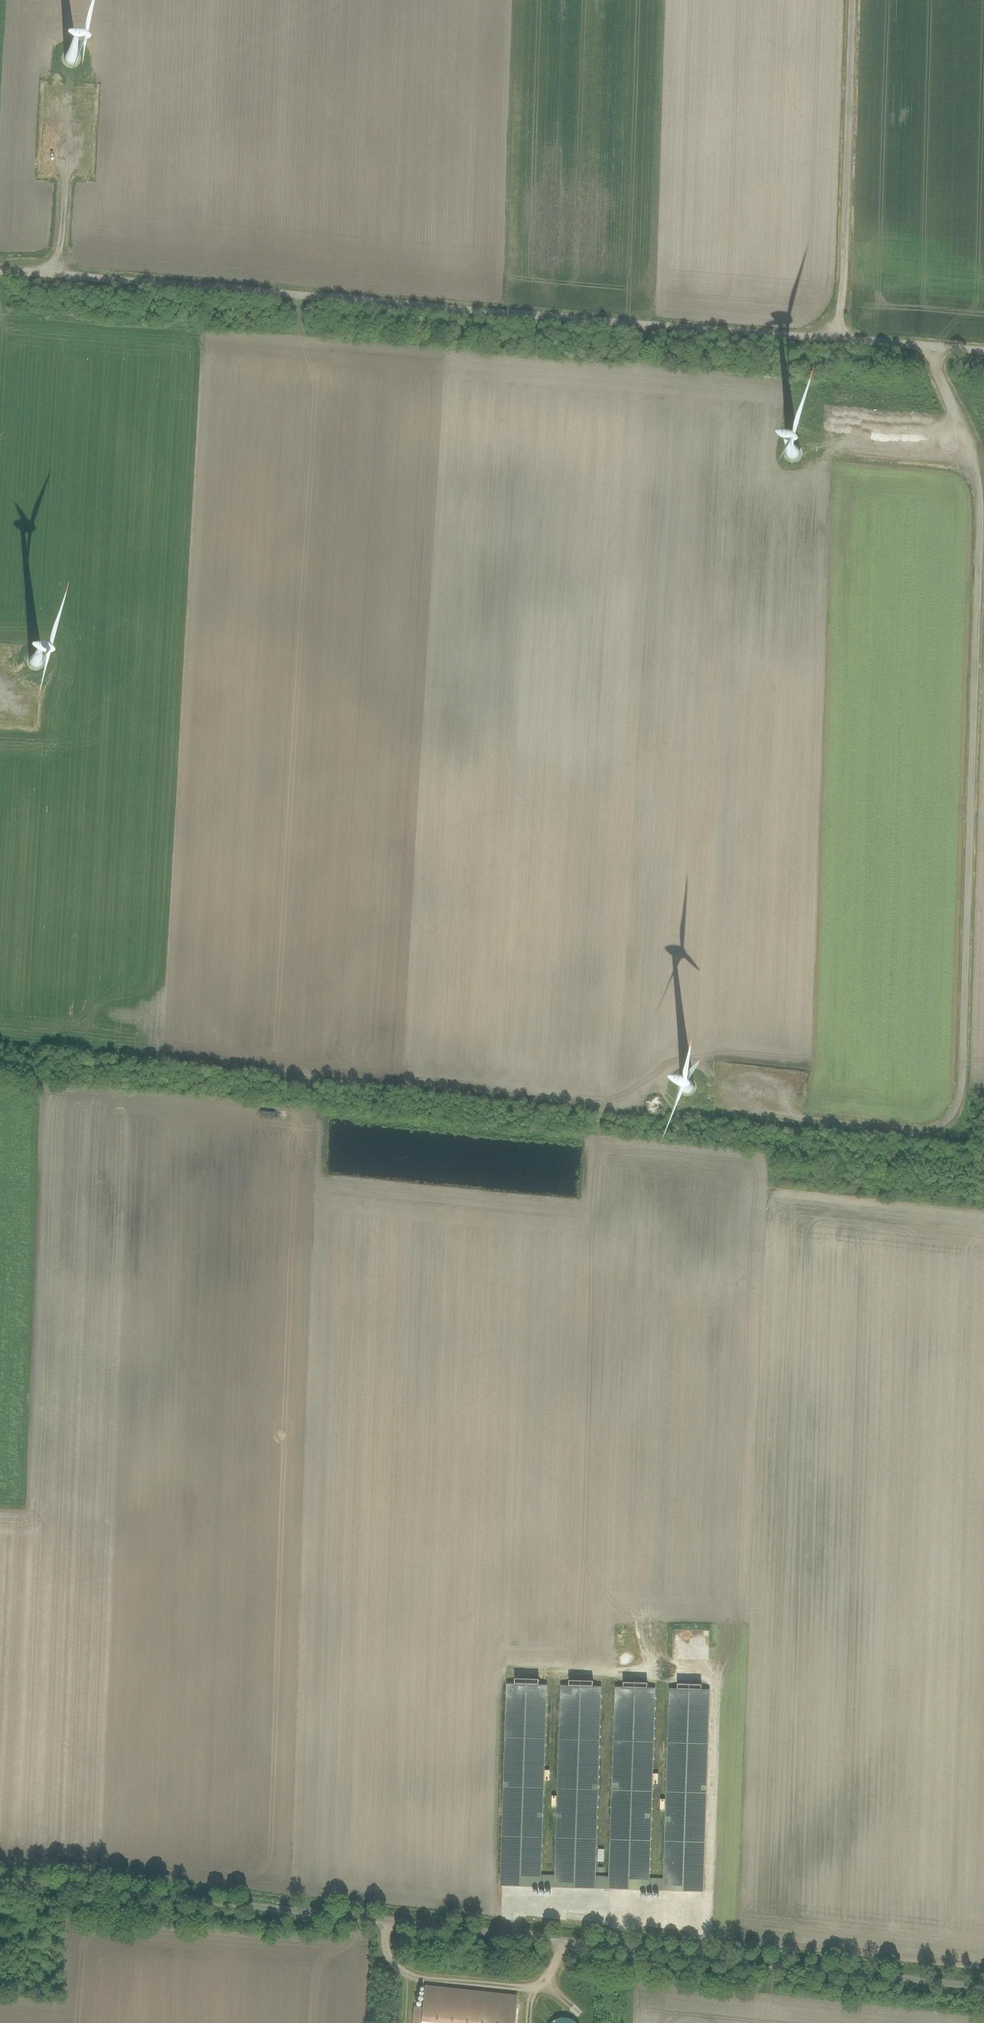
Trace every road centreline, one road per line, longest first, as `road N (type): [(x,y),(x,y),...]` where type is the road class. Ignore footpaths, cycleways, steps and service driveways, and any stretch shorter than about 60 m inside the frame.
road 1 (track): [(933,349),(976,480),(980,546),(958,1106),(951,1119),(923,1130),(743,1106)]
road 2 (unclassified): [(0,1874),(983,1980)]
road 3 (track): [(0,268),(983,353)]
road 4 (track): [(851,0),(841,339)]

